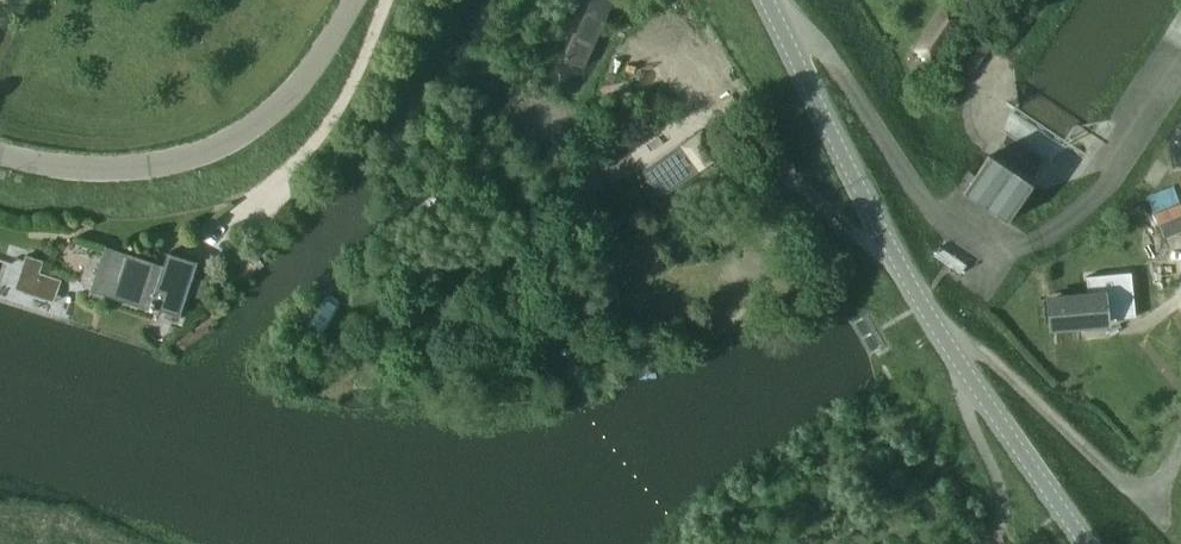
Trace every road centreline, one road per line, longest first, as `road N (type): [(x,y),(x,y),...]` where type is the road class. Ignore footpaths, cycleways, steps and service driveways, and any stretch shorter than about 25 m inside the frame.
road 1 (track): [(887,241),(808,211),(721,127),(576,219),(434,336),(350,353)]
road 2 (tertiary): [(1087,543),(955,359),(766,0)]
road 3 (unclassified): [(0,156),(102,174),(173,169),(282,108),(358,0)]

